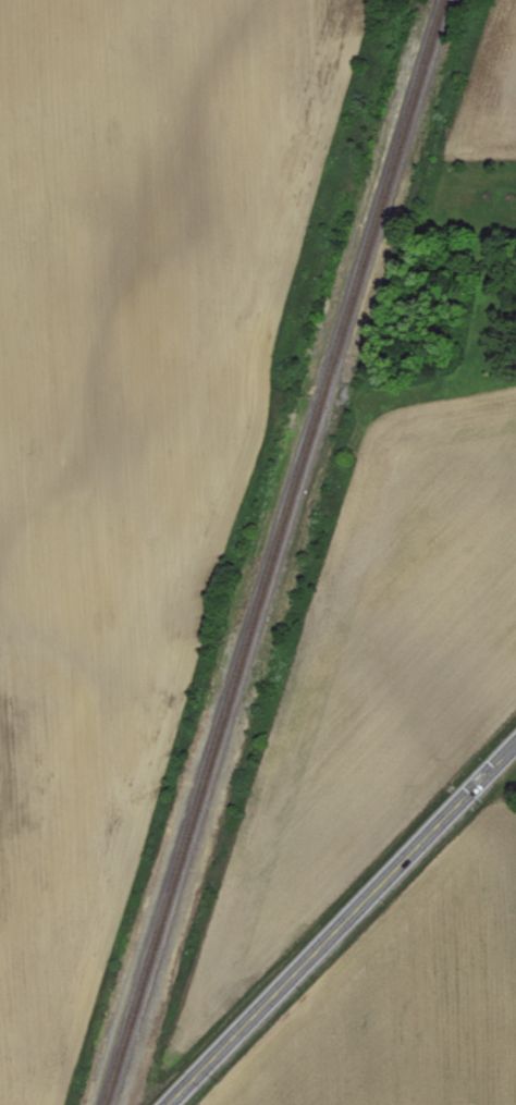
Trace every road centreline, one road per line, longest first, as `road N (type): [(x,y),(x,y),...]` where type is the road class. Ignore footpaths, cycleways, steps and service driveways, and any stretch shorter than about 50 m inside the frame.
road 1 (primary): [(170,1104),(515,746)]

